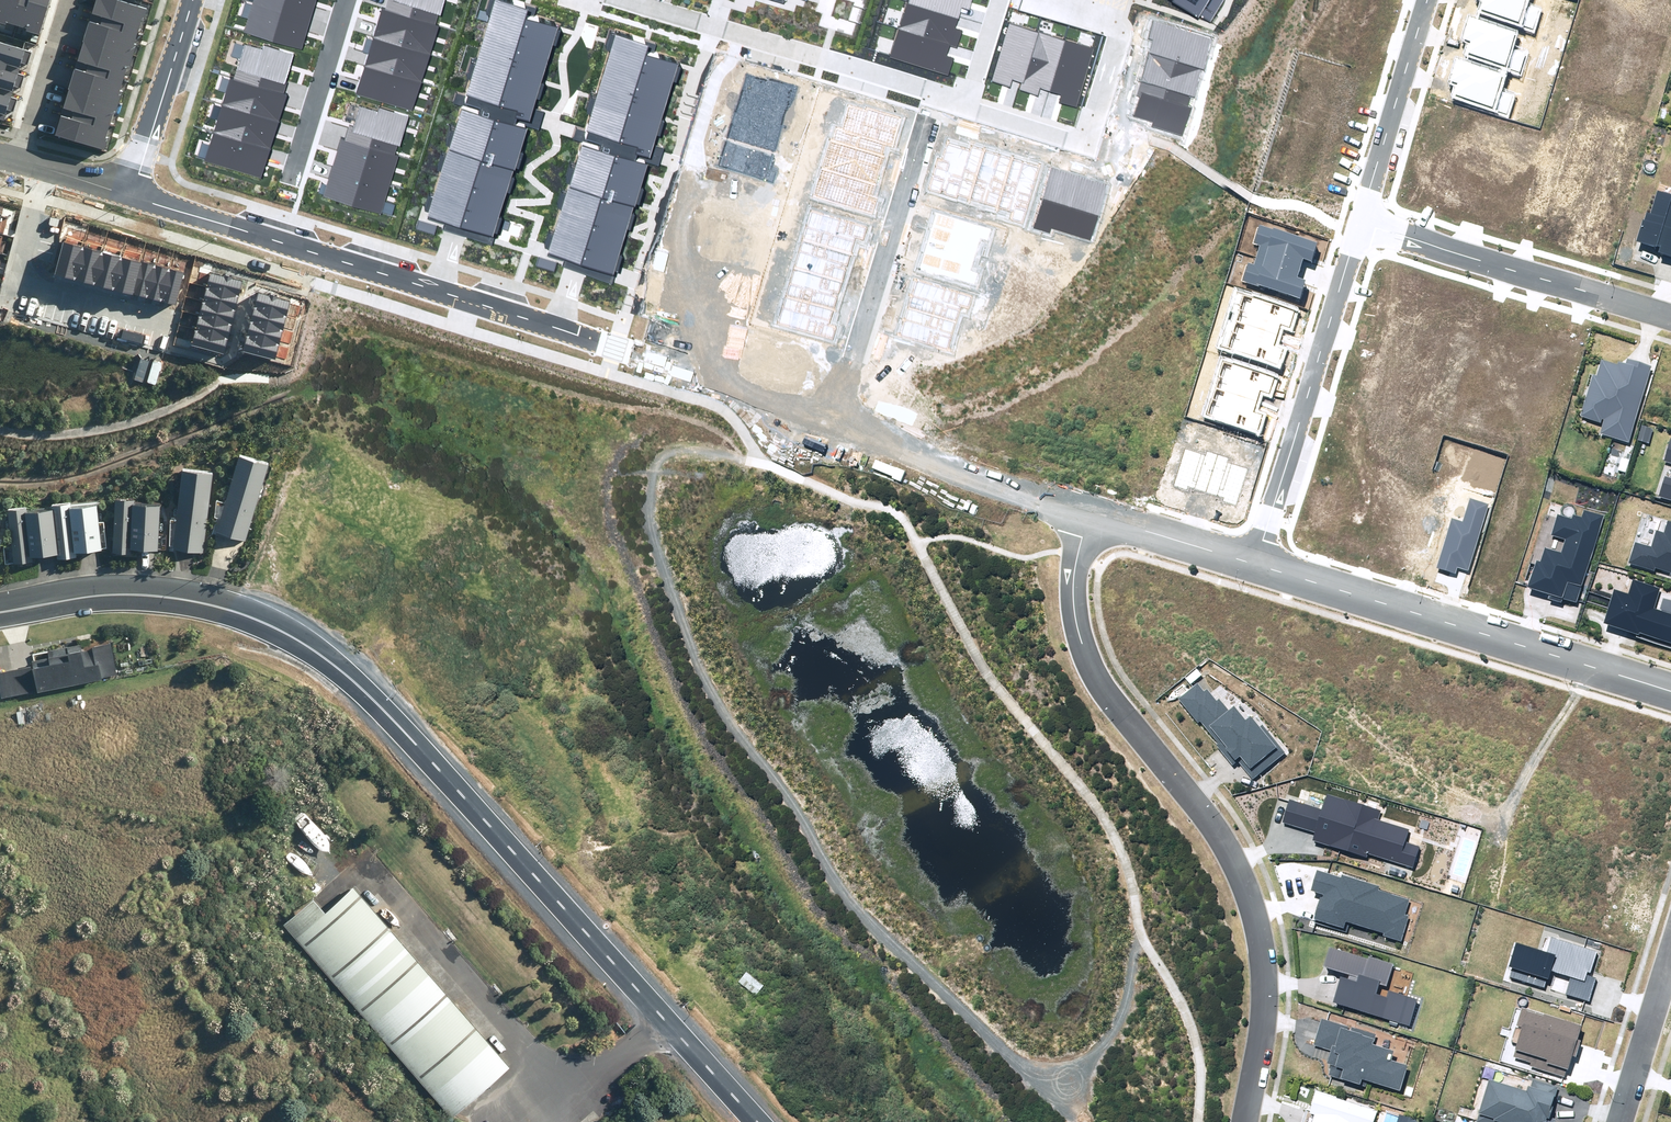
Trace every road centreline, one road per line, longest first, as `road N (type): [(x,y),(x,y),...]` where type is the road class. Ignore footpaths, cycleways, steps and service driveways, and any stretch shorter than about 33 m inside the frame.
road 1 (residential): [(1244,1121),(1264,1017),(1263,952),(1248,889),(1225,840),(1091,659),(1074,611),(1074,569),(1090,514)]
road 2 (tertiary): [(756,1121),(337,663),(305,641)]
road 3 (residential): [(132,193),(618,348)]
road 4 (residential): [(1253,564),(1670,690)]
road 5 (residential): [(619,0),(964,106)]
road 6 (residential): [(1362,224),(1253,564)]
road 7 (unknown): [(618,348),(953,460)]
road 8 (unknown): [(830,424),(933,95)]
road 9 (residential): [(1362,224),(1670,316)]
road 10 (residential): [(305,641),(273,619),(202,599),(89,596),(0,612)]
road 11 (residential): [(1429,0),(1362,224)]
road 12 (residential): [(191,0),(132,193)]
road 13 (residential): [(293,179),(348,0)]
road 14 (residential): [(1617,1121),(1670,950)]
road 15 (residential): [(1090,514),(1253,564)]
road 16 (residential): [(15,160),(66,0)]
road 17 (residential): [(953,460),(1090,514)]
road 18 (residential): [(964,106),(1093,145)]
road 19 (residential): [(15,160),(132,193)]

